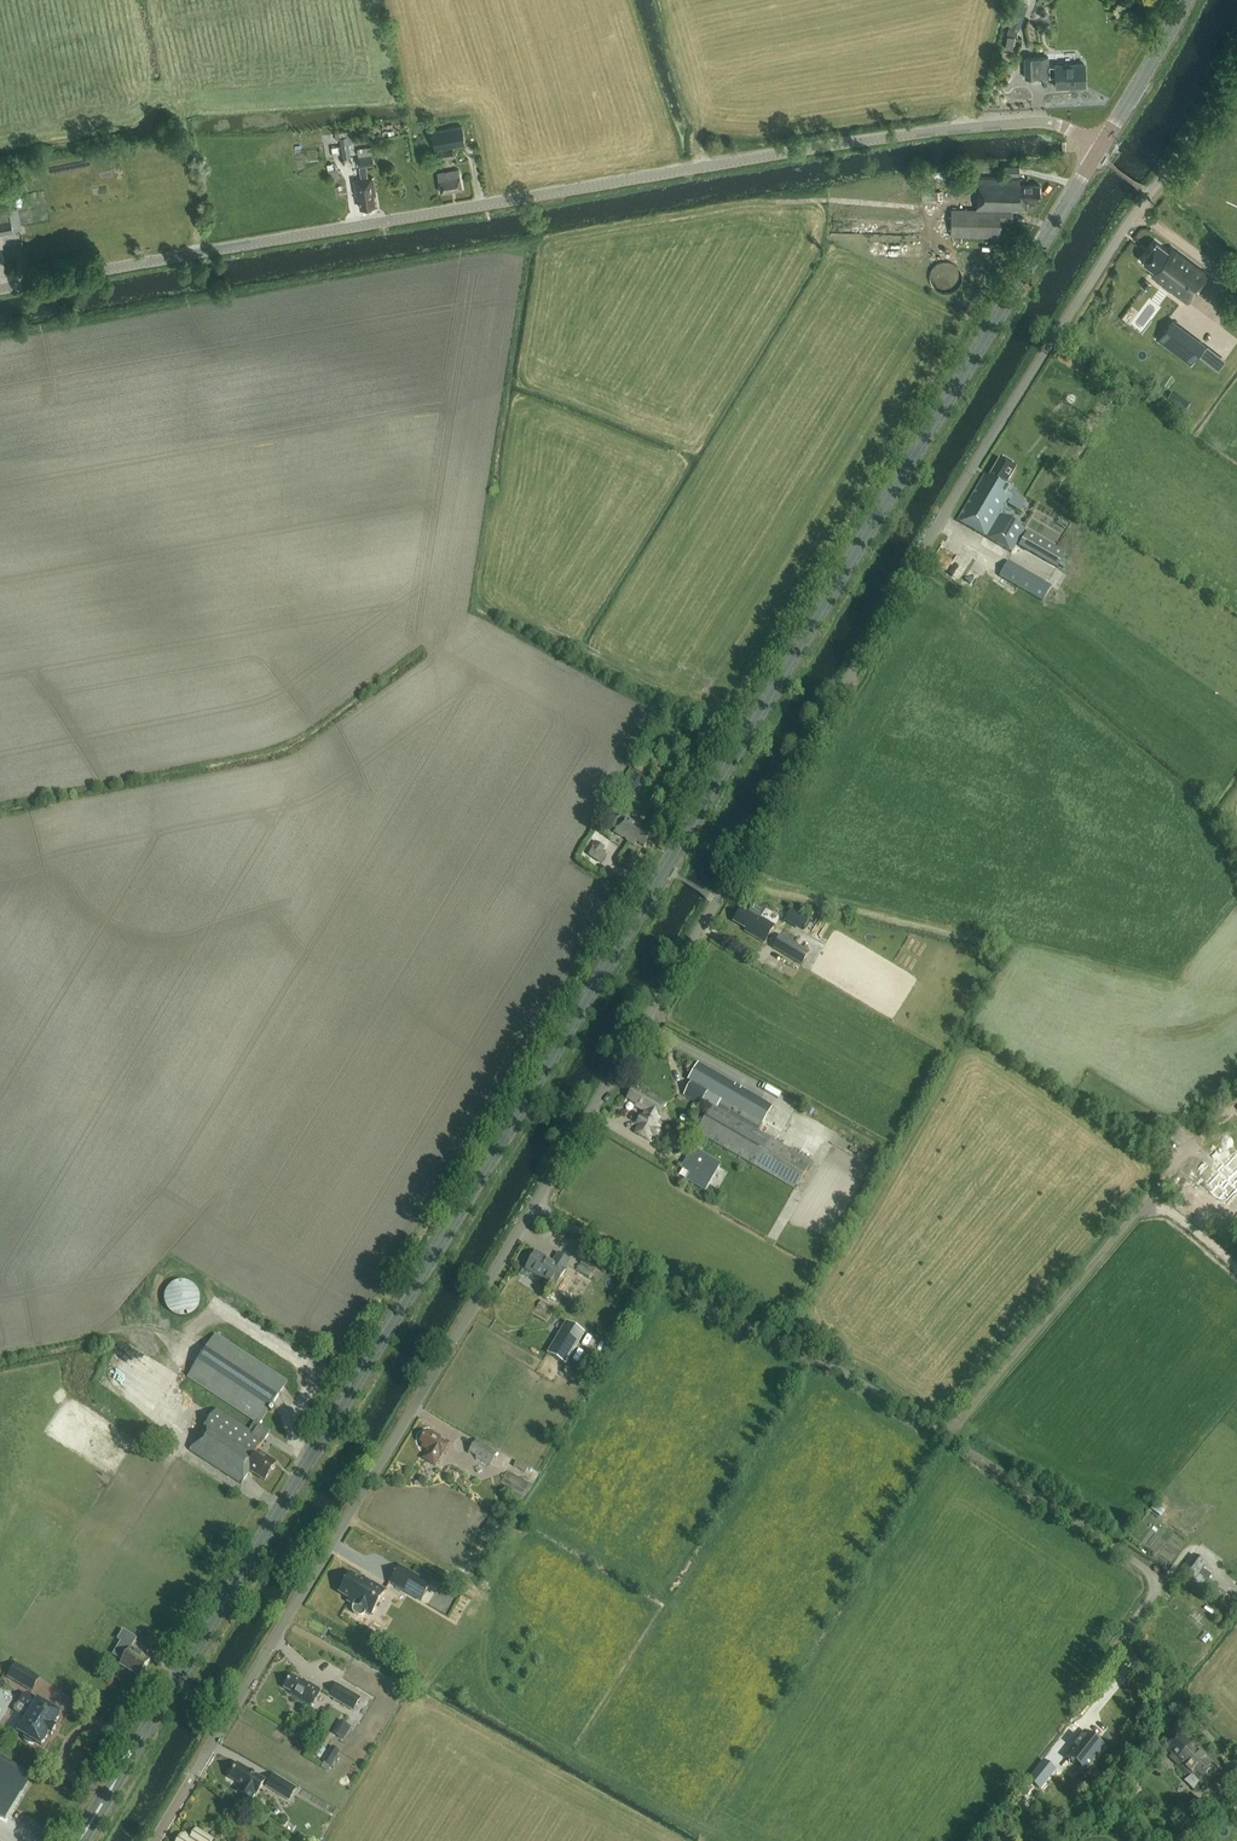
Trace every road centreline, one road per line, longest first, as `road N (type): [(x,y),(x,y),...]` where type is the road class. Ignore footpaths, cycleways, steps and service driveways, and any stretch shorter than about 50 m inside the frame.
road 1 (secondary): [(80,1840),(1097,153)]
road 2 (unclassified): [(535,1205),(952,500),(1236,57)]
road 3 (tertiary): [(0,290),(964,127),(1041,123),(1068,128),(1097,153)]
road 4 (unclassified): [(535,1205),(765,1337),(830,1364),(1149,1569),(1154,1590),(1128,1629),(1128,1652),(1236,1764)]
road 5 (unclassified): [(154,1840),(535,1205)]
road 6 (track): [(937,1430),(967,1408),(1194,1143)]
road 7 (secondary): [(1097,153),(1184,0)]

